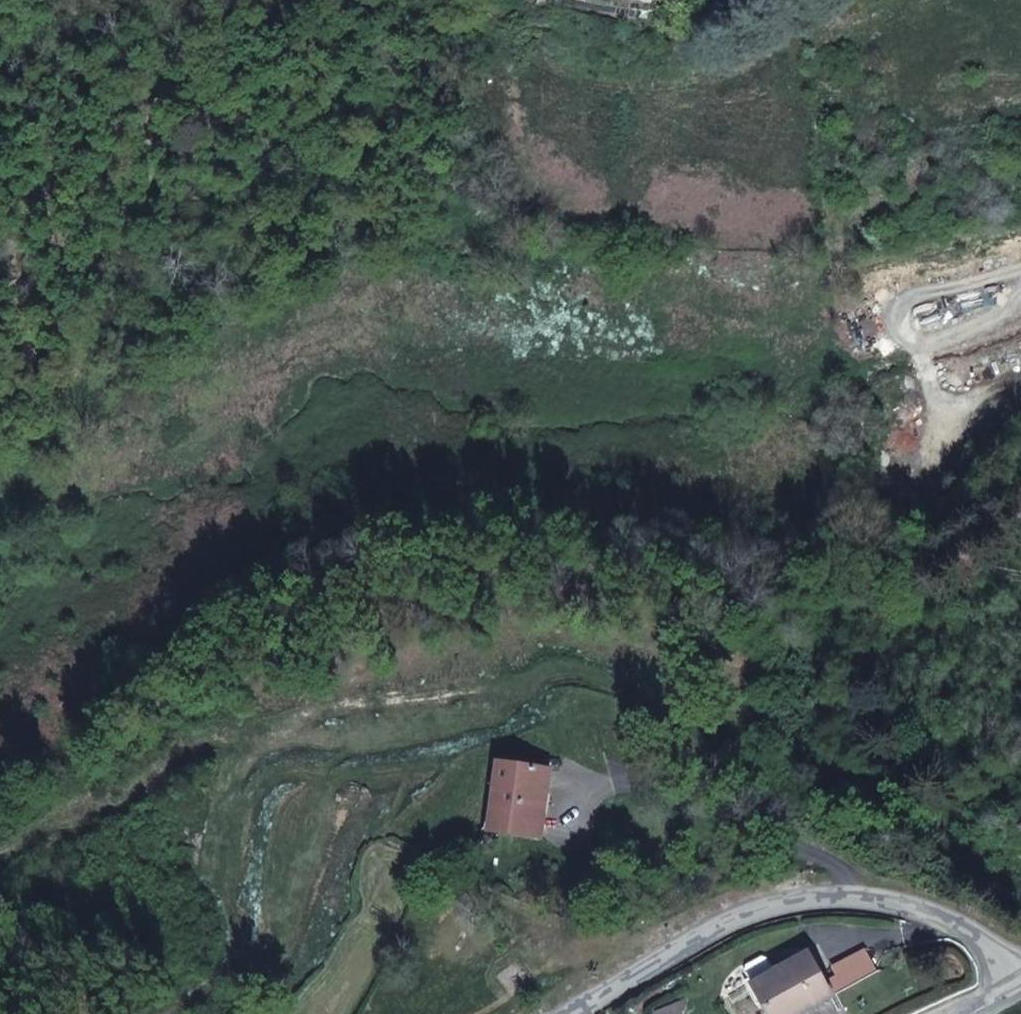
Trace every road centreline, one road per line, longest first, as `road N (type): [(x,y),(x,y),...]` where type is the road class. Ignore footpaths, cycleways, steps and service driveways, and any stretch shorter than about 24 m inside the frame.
road 1 (residential): [(552,1013),(708,921),(855,894),(970,928),(1020,961)]

